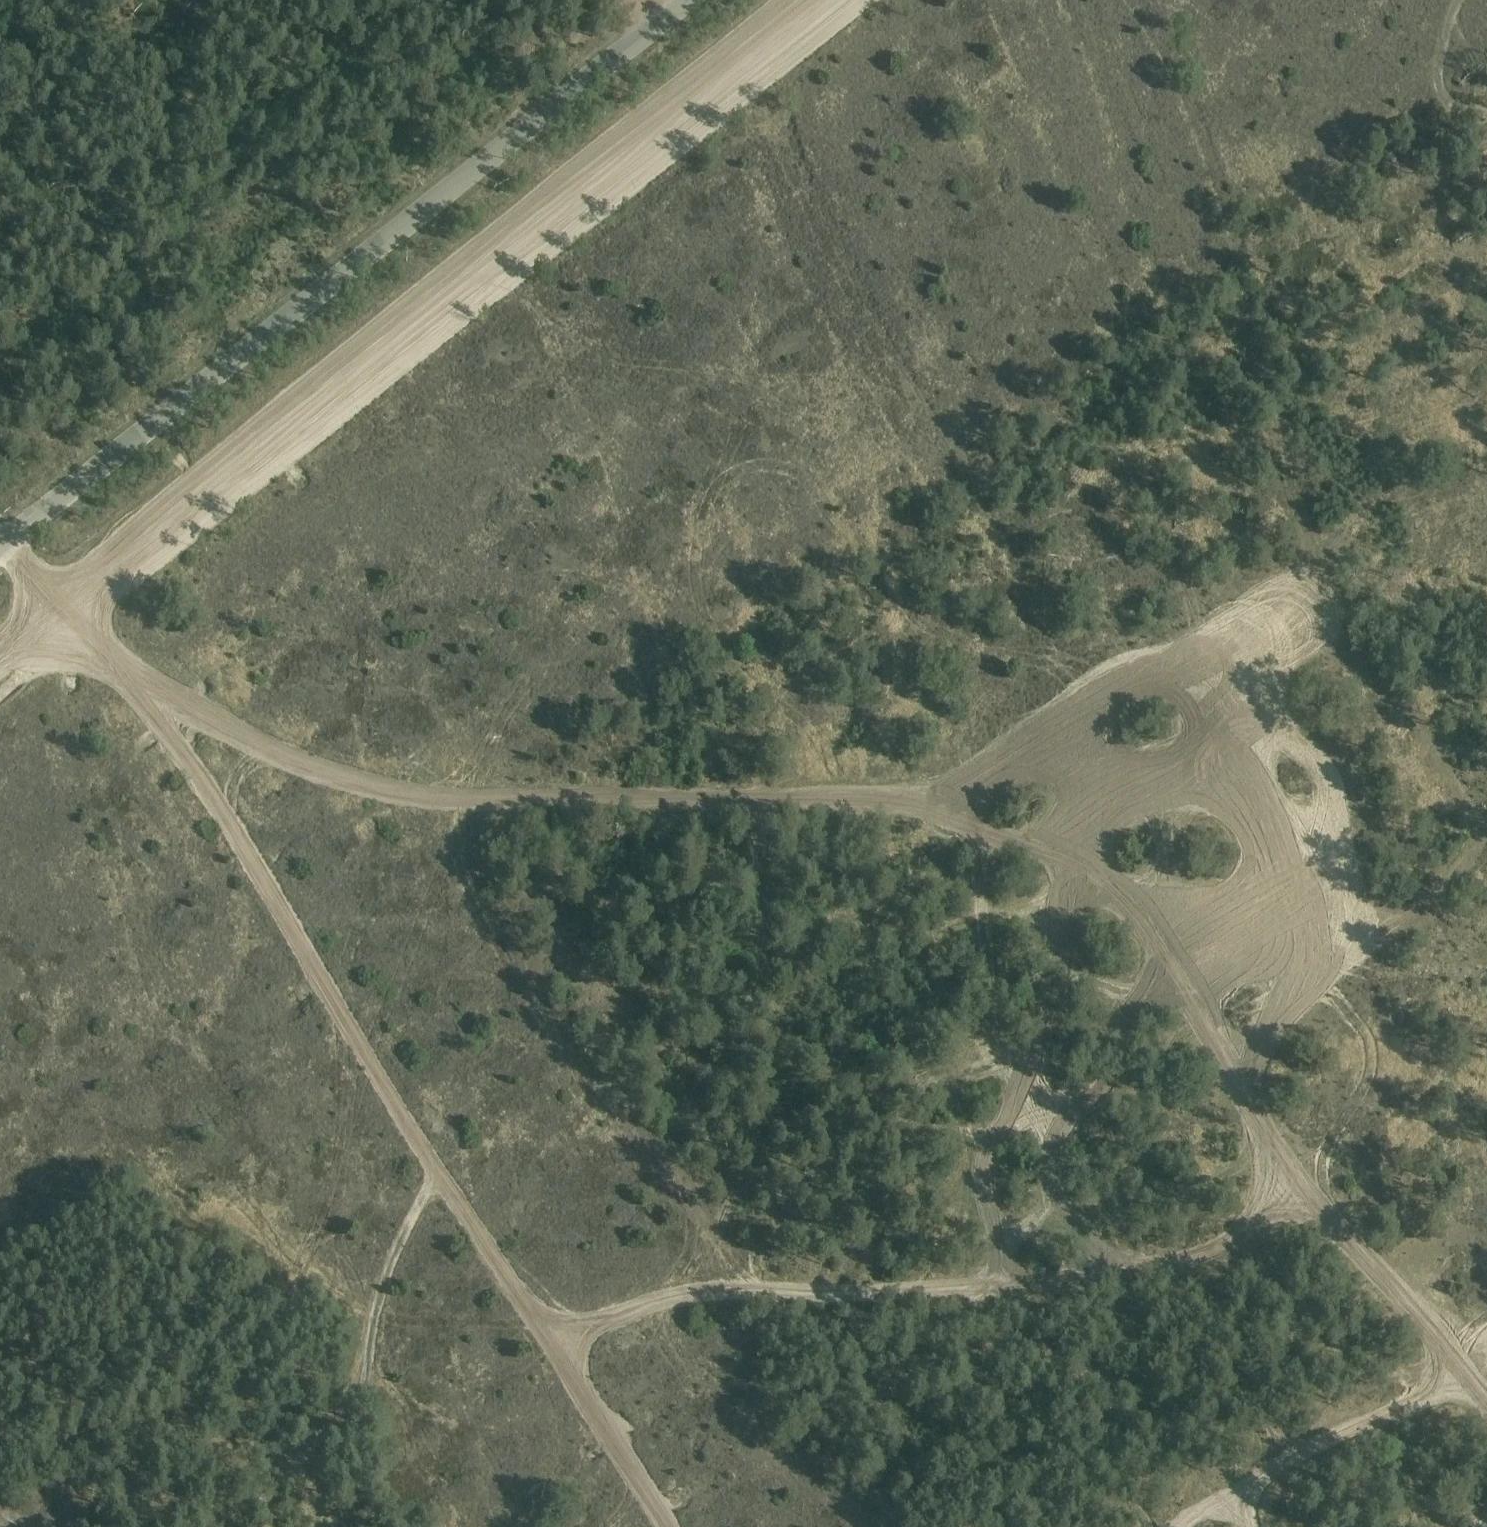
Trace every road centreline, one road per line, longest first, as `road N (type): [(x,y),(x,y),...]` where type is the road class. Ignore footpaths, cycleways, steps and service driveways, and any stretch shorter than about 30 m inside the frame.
road 1 (track): [(842,0),(0,684)]

